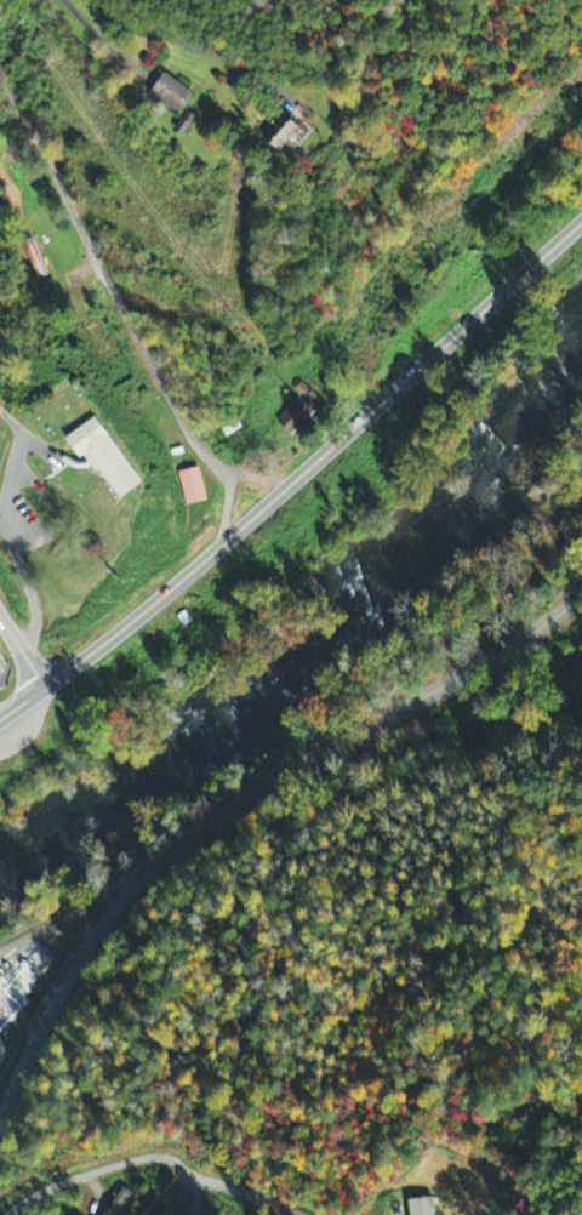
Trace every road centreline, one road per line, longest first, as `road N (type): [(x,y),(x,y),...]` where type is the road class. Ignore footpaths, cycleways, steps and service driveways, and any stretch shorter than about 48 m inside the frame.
road 1 (tertiary): [(0,1115),(81,956),(155,863),(249,797),(581,593)]
road 2 (primary): [(0,716),(287,489),(581,220)]
road 3 (residential): [(287,489),(226,475),(190,440),(0,72)]

